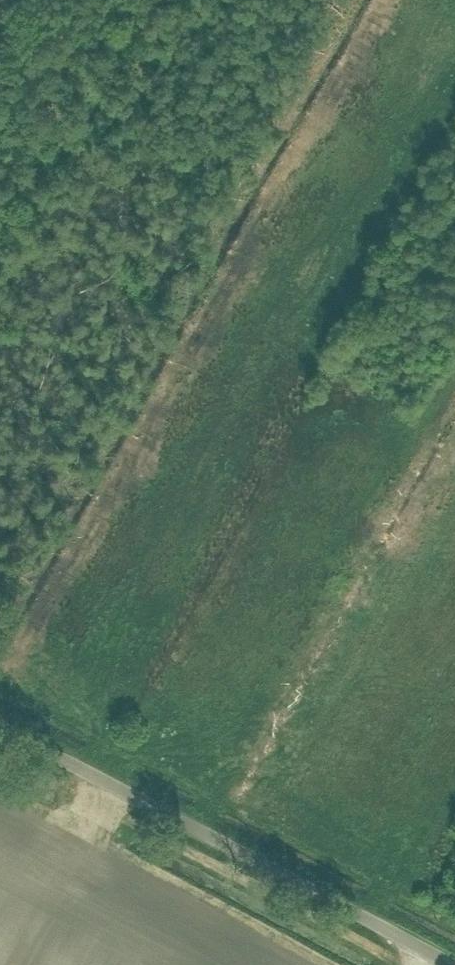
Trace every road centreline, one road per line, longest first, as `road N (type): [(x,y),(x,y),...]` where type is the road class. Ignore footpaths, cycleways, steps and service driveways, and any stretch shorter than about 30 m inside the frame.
road 1 (unclassified): [(454,964),(0,726)]

